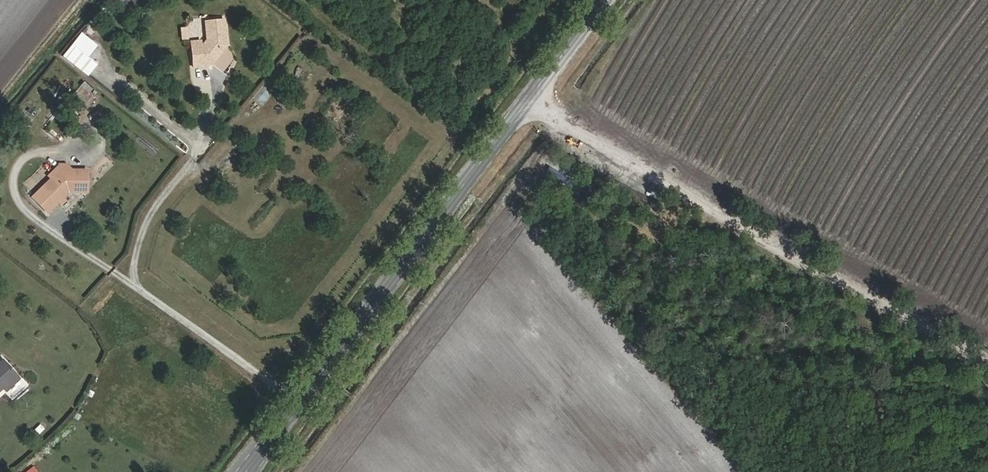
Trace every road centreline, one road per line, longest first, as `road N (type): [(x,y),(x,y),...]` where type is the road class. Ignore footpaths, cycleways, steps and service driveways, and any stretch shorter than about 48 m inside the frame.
road 1 (primary): [(603,0),(246,471)]
road 2 (track): [(987,363),(525,102)]

